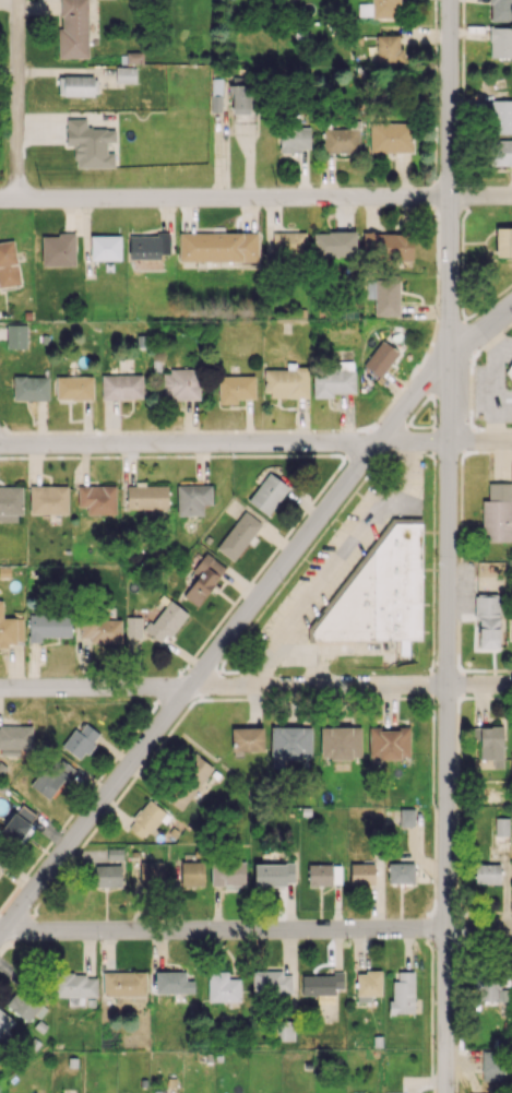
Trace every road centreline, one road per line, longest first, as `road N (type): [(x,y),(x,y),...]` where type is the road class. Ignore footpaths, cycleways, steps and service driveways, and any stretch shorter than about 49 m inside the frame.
road 1 (tertiary): [(451,355),(448,1092)]
road 2 (residential): [(451,355),(0,931)]
road 3 (residential): [(452,441),(0,443)]
road 4 (residential): [(450,195),(0,198)]
road 5 (residential): [(448,684),(0,687)]
road 6 (residential): [(446,927),(0,931)]
road 7 (tertiary): [(450,0),(451,355)]
road 8 (residential): [(17,0),(15,198)]

